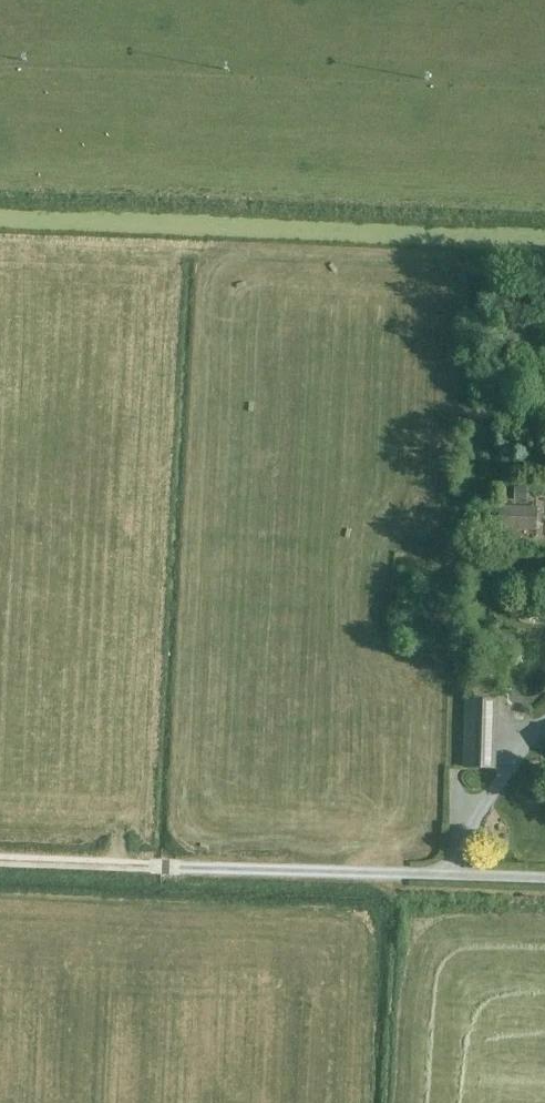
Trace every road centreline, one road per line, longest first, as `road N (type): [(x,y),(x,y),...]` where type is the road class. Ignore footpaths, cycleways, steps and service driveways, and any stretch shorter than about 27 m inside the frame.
road 1 (track): [(0,861),(544,882)]

